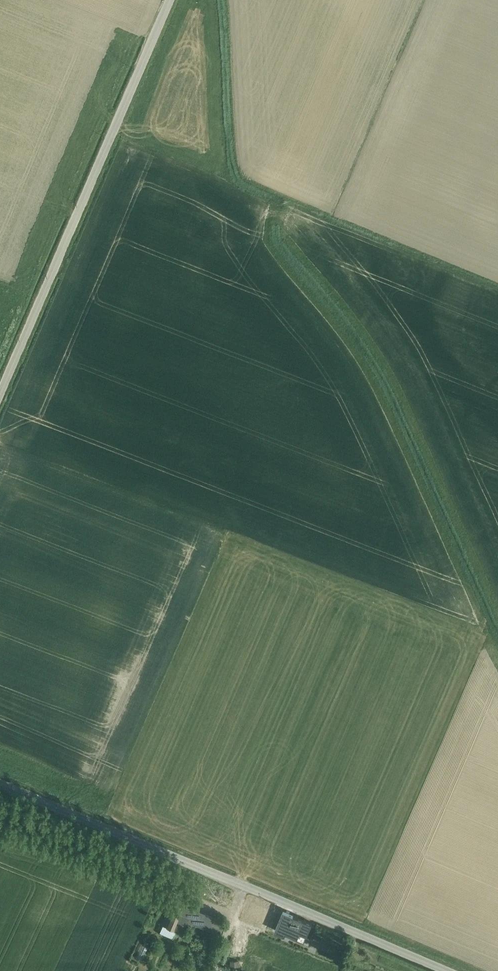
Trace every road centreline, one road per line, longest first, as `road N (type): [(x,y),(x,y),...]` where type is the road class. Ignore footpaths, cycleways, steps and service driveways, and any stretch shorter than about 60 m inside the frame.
road 1 (unclassified): [(446,970),(0,784)]
road 2 (unclassified): [(0,395),(170,0)]

